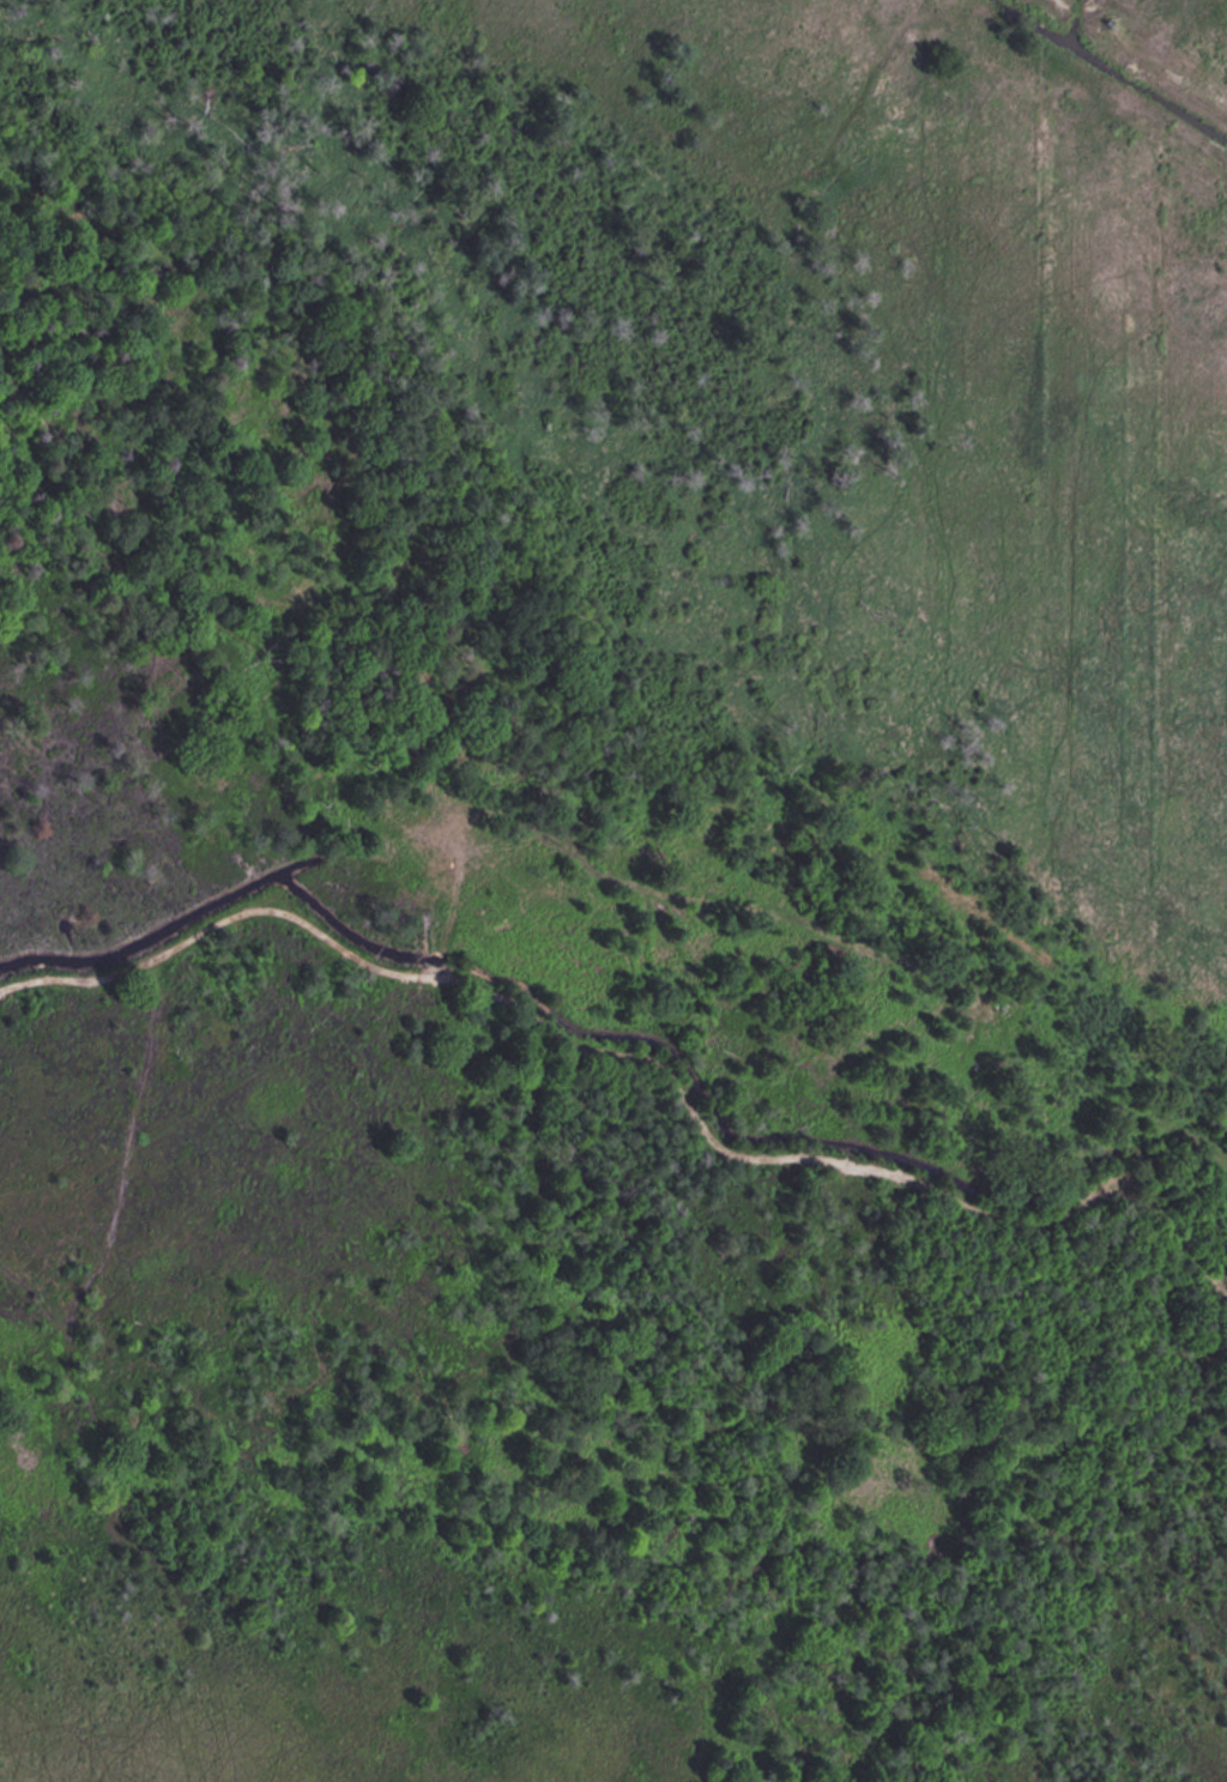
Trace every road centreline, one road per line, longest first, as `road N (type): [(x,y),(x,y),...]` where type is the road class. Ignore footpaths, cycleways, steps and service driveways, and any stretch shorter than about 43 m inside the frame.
road 1 (track): [(1226,1276),(1213,1262),(1100,1212),(713,1141),(446,985),(254,908),(91,981),(0,989)]

